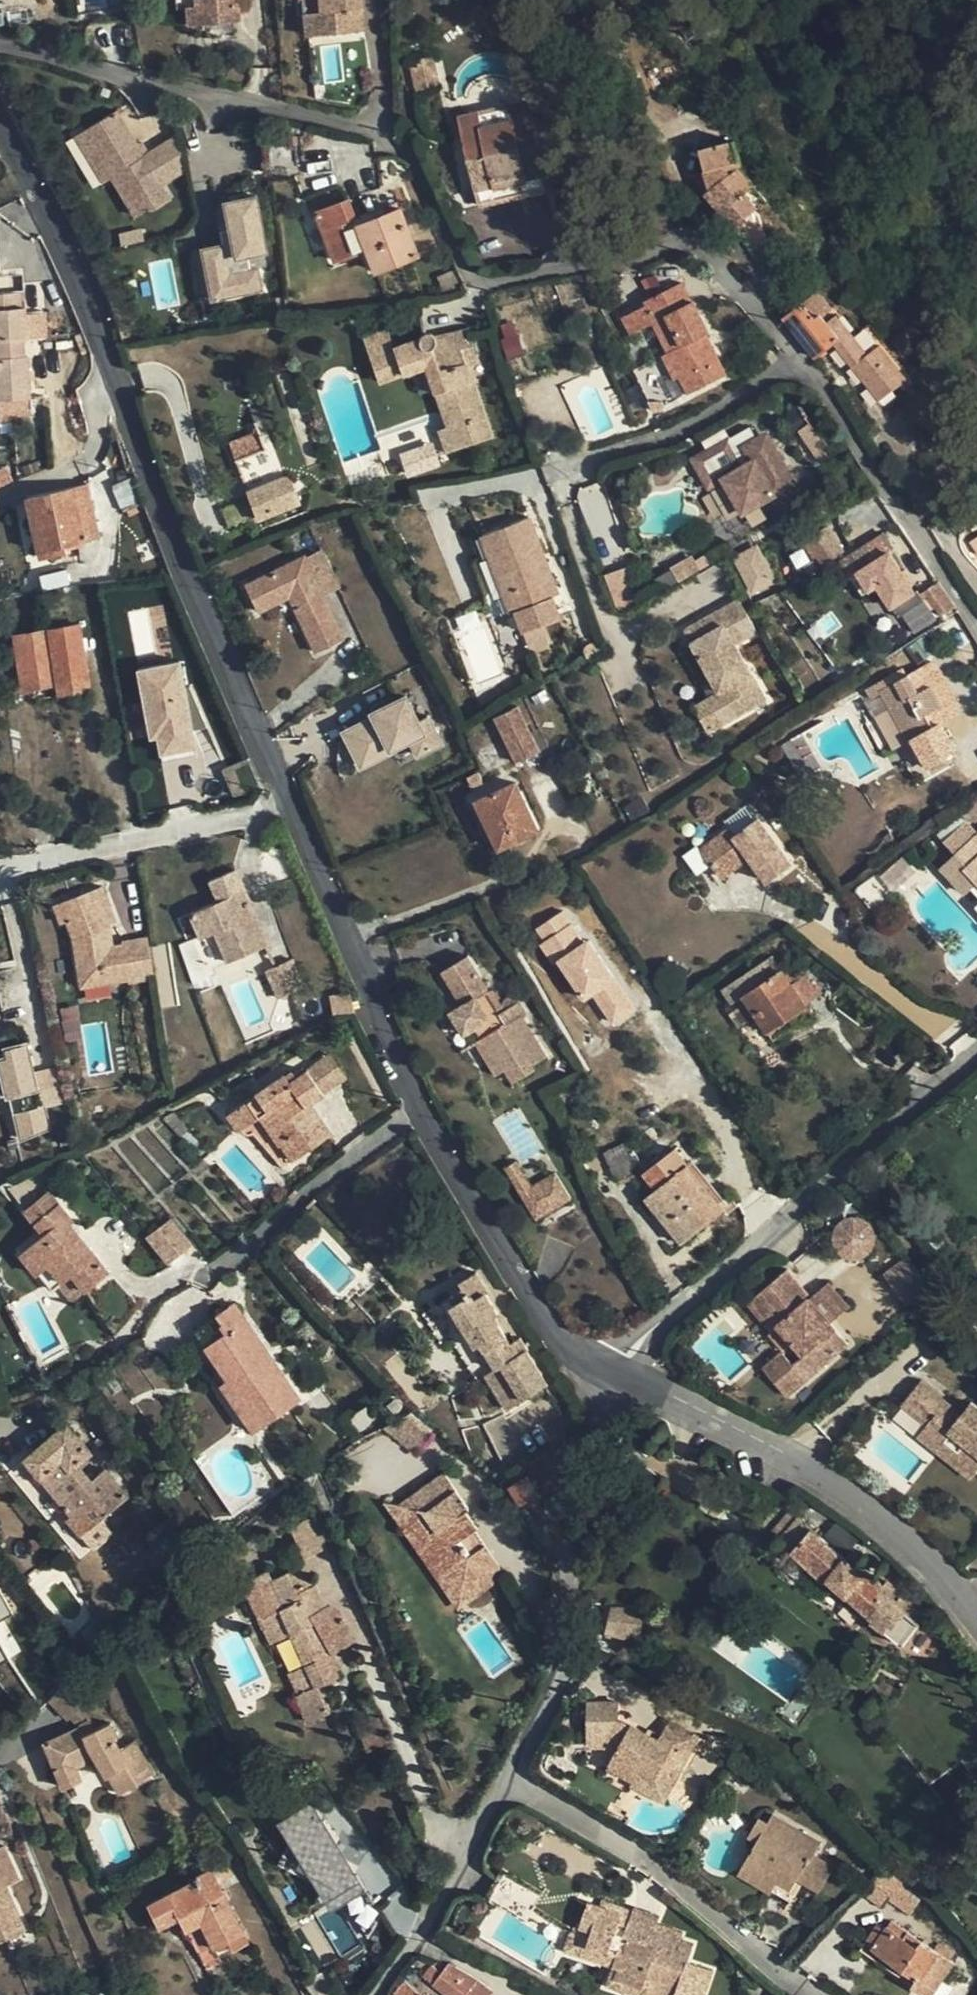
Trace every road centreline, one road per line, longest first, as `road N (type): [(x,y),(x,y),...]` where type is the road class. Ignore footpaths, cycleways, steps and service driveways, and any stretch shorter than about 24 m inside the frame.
road 1 (residential): [(0,116),(83,287),(161,499),(423,1112),(555,1330),(576,1355),(619,1376)]
road 2 (residential): [(619,1376),(654,1332),(976,1052)]
road 3 (residential): [(714,247),(888,473),(976,623)]
road 4 (residential): [(644,1384),(572,1449),(564,1471),(565,1657),(505,1783)]
road 5 (residential): [(644,1384),(797,1463),(881,1524),(976,1628)]
road 6 (residential): [(0,47),(381,132)]
road 7 (residential): [(505,1783),(671,1879),(808,1994)]
road 8 (residential): [(505,1783),(424,1937)]

